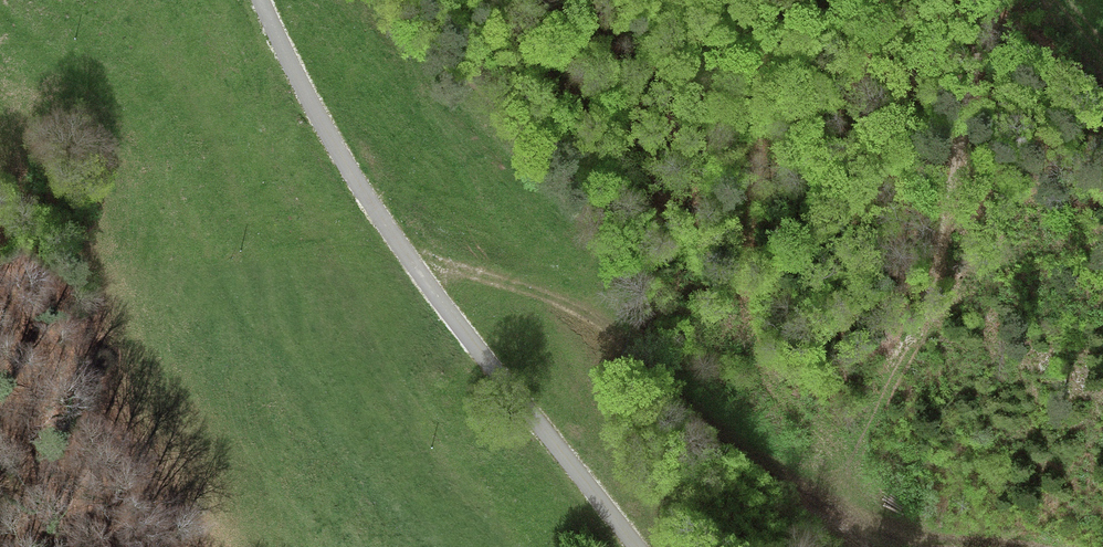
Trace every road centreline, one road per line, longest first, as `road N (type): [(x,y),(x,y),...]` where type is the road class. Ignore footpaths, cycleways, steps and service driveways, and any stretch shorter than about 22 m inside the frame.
road 1 (track): [(643,546),(414,267),(343,158),(262,0)]
road 2 (track): [(617,338),(766,471),(803,494),(913,534),(1017,546)]
road 3 (track): [(414,267),(463,270),(542,294),(617,338)]

